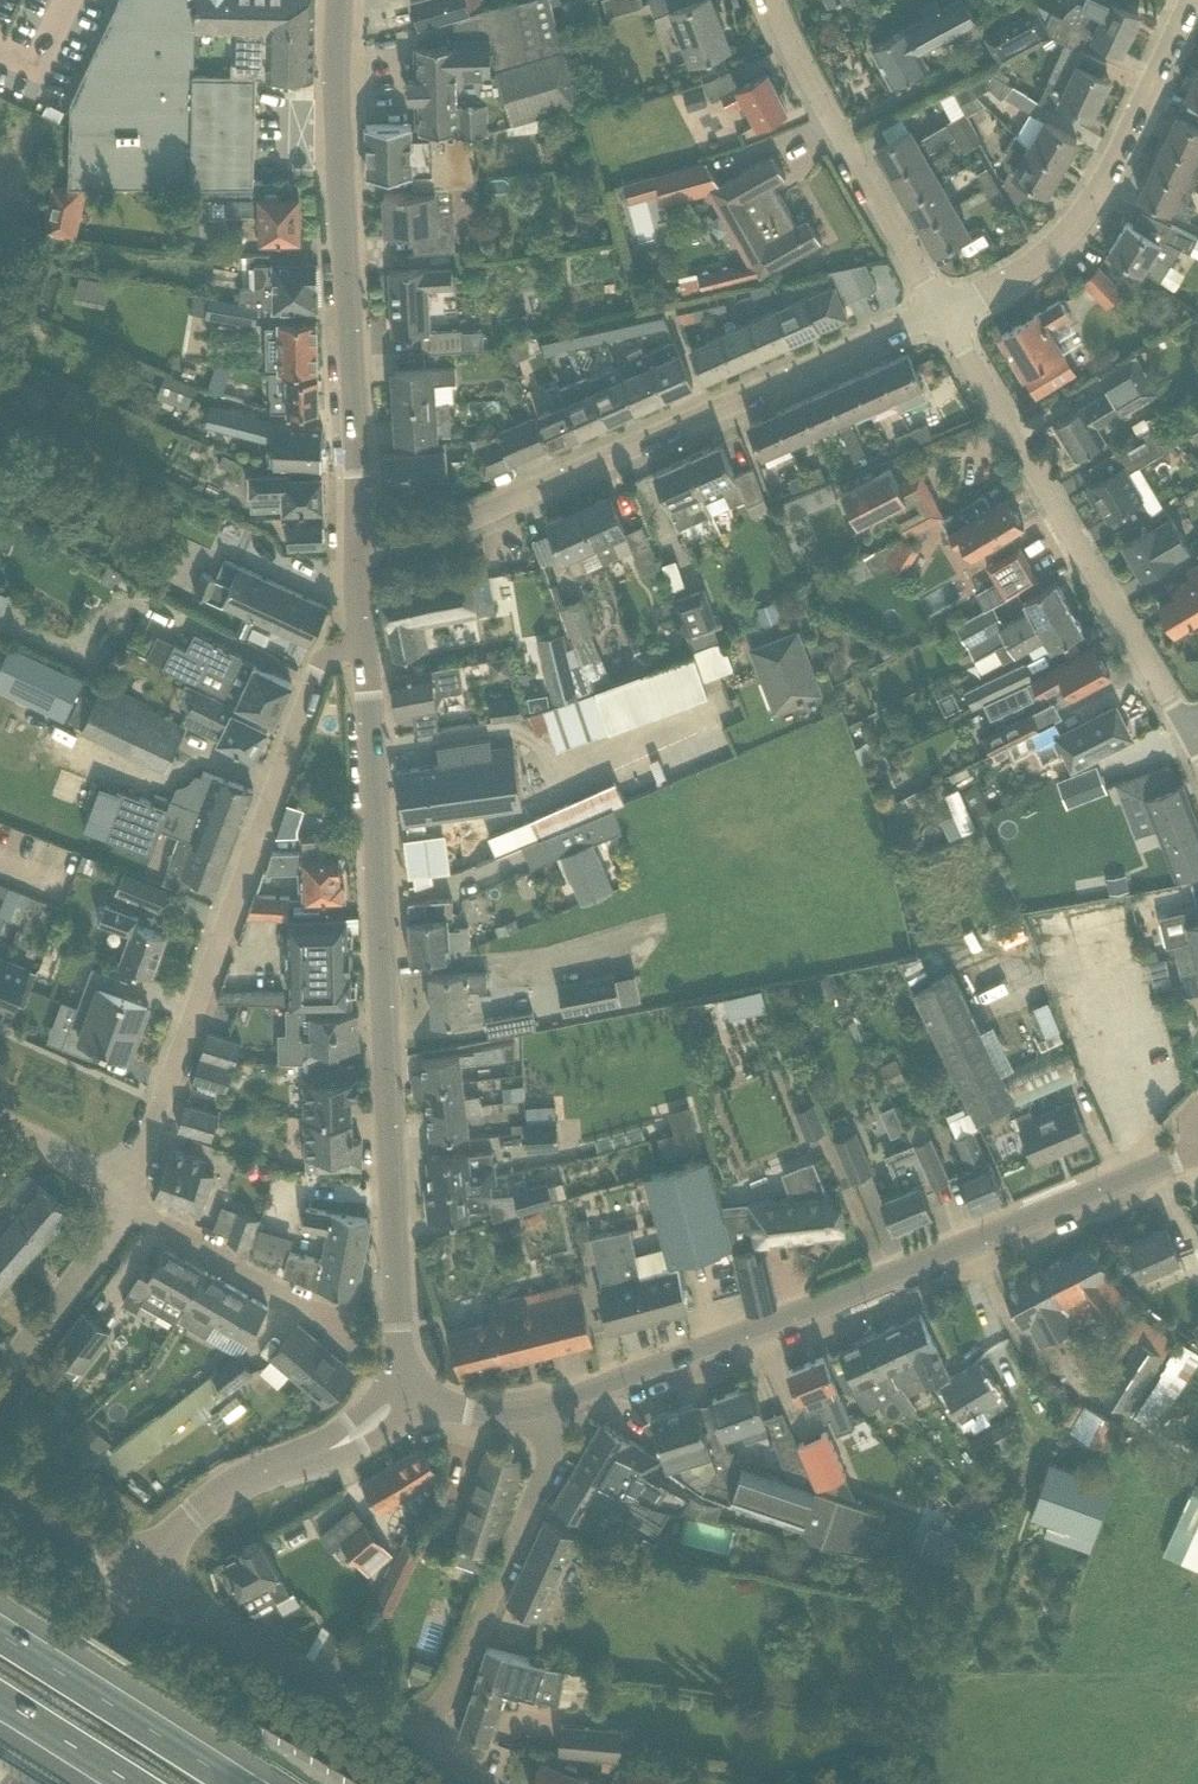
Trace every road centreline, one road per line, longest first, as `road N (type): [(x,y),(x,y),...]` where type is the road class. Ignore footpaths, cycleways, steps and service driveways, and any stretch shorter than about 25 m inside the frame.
road 1 (tertiary): [(409,1400),(397,1327),(361,641)]
road 2 (tertiary): [(540,1415),(1148,1176)]
road 3 (residential): [(357,525),(491,509),(884,334),(944,324)]
road 4 (residential): [(133,1202),(317,670),(361,641)]
road 5 (tertiary): [(357,525),(348,0)]
road 6 (residential): [(944,324),(1185,731)]
road 7 (residential): [(944,324),(1010,284),(1063,231),(1109,162),(1187,0)]
road 8 (residential): [(767,0),(944,324)]
road 9 (residential): [(433,1732),(541,1482),(540,1415)]
road 10 (residential): [(433,1732),(378,1721),(150,1574)]
road 11 (tertiary): [(150,1574),(195,1515),(229,1490),(353,1438),(409,1400)]
road 12 (motorway): [(237,1783),(0,1635)]
road 13 (residential): [(365,1328),(245,1275),(133,1202)]
road 14 (tertiary): [(17,1783),(150,1574)]
road 15 (residential): [(133,1202),(0,1383)]
road 16 (residential): [(0,1477),(150,1574)]
road 17 (residential): [(0,1115),(133,1202)]
road 18 (motorway): [(0,1699),(134,1783)]
road 19 (tertiary): [(540,1415),(409,1400)]

